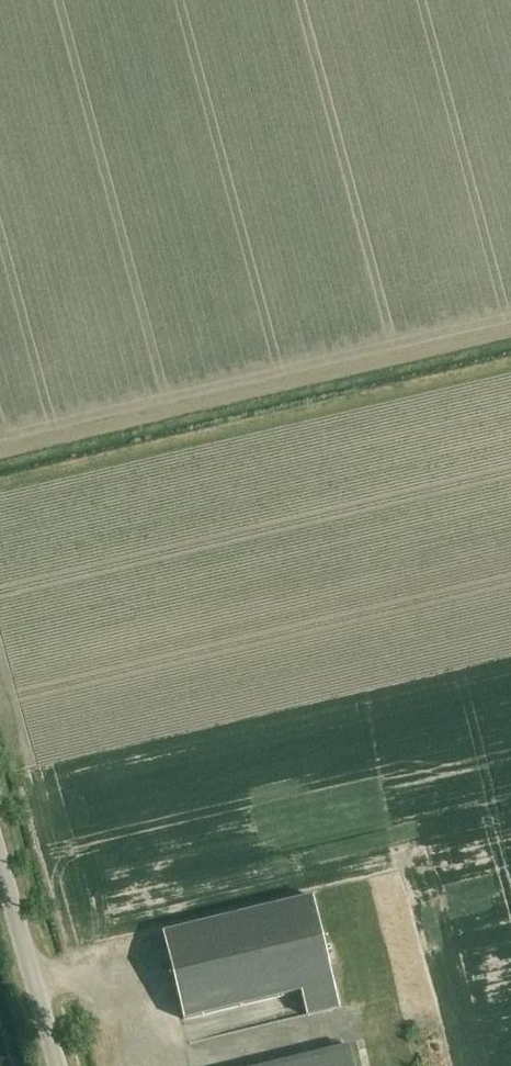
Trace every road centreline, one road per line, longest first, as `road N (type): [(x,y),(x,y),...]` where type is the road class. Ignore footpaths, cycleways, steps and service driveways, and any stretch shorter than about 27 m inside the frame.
road 1 (unclassified): [(57,1065),(0,858)]

